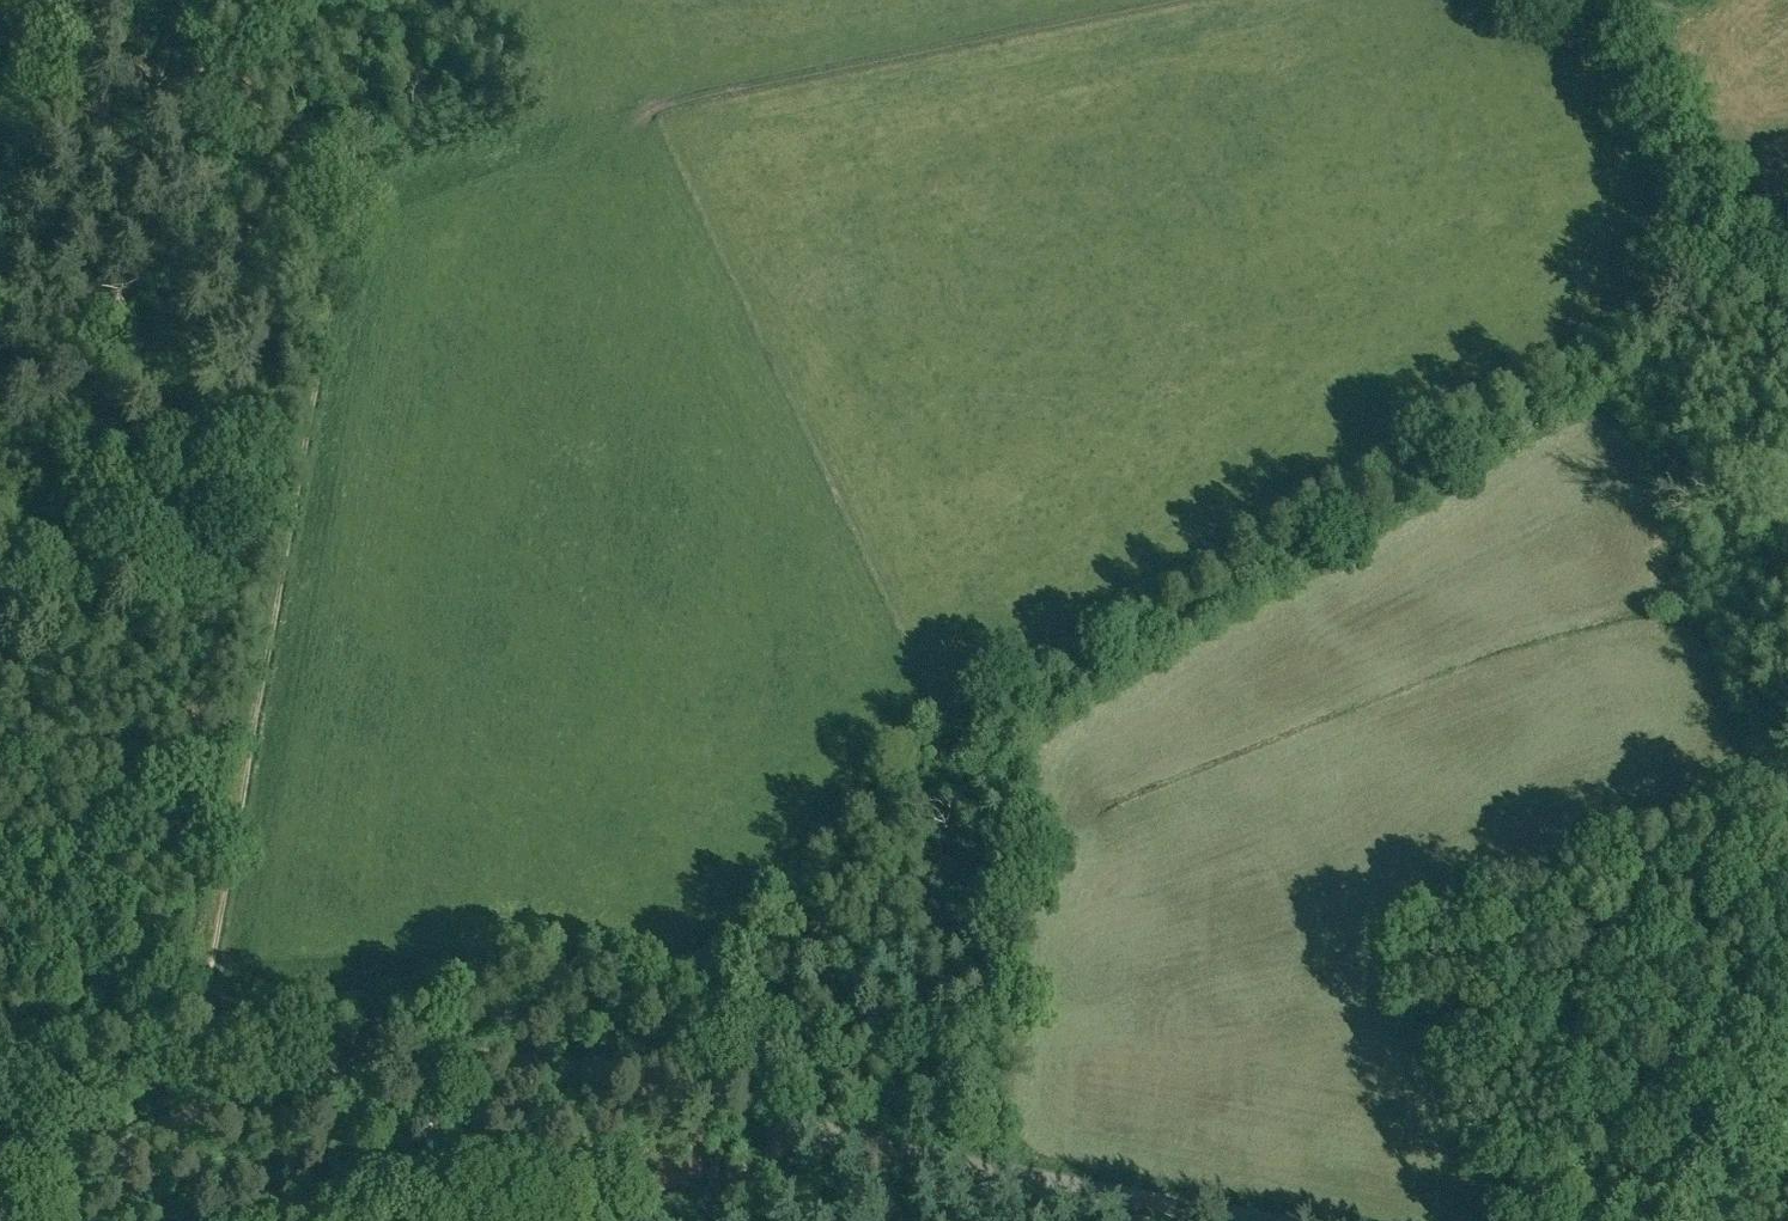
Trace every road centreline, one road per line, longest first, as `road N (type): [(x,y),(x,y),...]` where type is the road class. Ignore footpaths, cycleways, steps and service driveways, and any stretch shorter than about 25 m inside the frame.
road 1 (unclassified): [(0,1208),(298,1077),(444,1056),(517,1059),(680,1085),(891,1148),(1265,1220)]
road 2 (unclassified): [(1599,1220),(1787,1062)]

